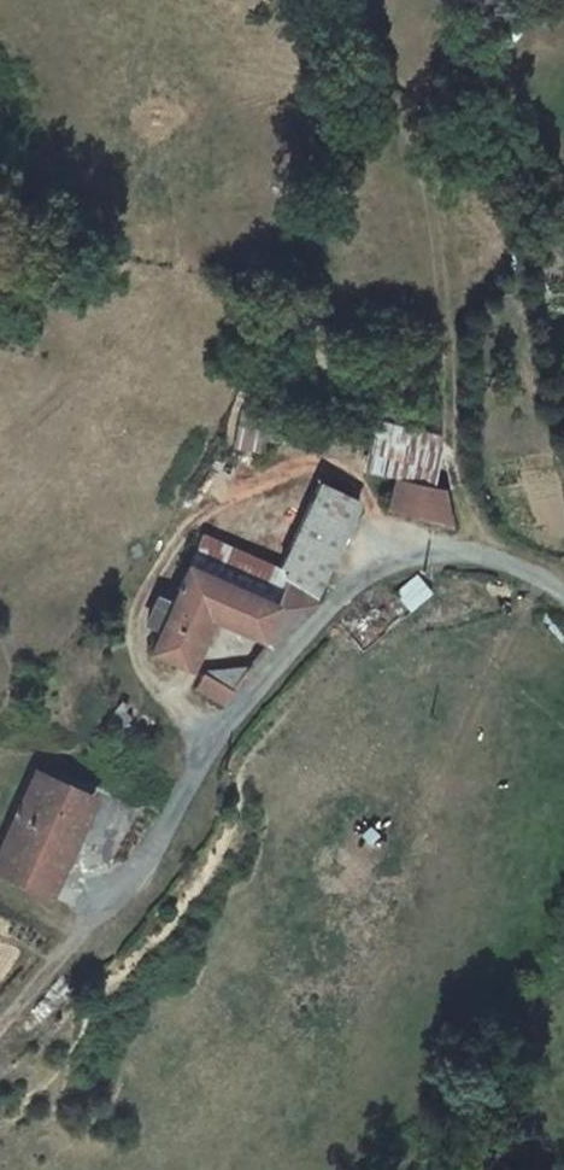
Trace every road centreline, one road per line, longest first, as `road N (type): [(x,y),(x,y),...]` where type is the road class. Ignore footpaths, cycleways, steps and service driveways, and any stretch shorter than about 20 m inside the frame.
road 1 (residential): [(563,595),(520,568),(443,546),(375,570),(213,741),(149,848),(90,926)]
road 2 (track): [(90,926),(0,1029)]

